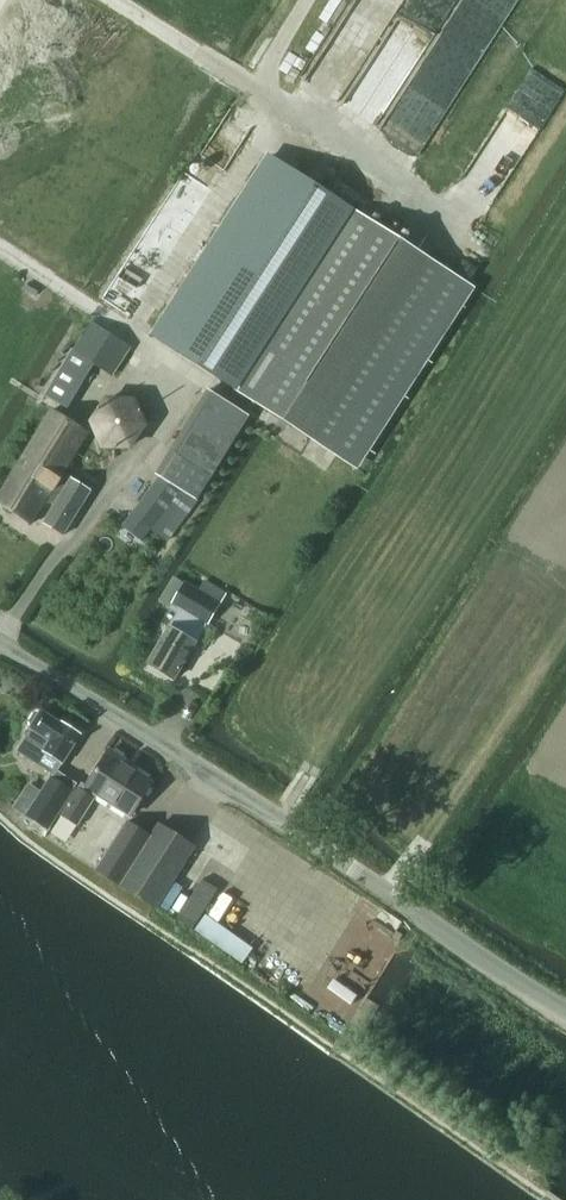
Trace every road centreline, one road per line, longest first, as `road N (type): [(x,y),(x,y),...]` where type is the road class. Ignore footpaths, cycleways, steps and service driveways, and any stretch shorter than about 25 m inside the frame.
road 1 (tertiary): [(565,1007),(0,647)]
road 2 (track): [(408,905),(565,652)]
road 3 (track): [(191,211),(306,0)]
road 4 (track): [(0,83),(191,211)]

